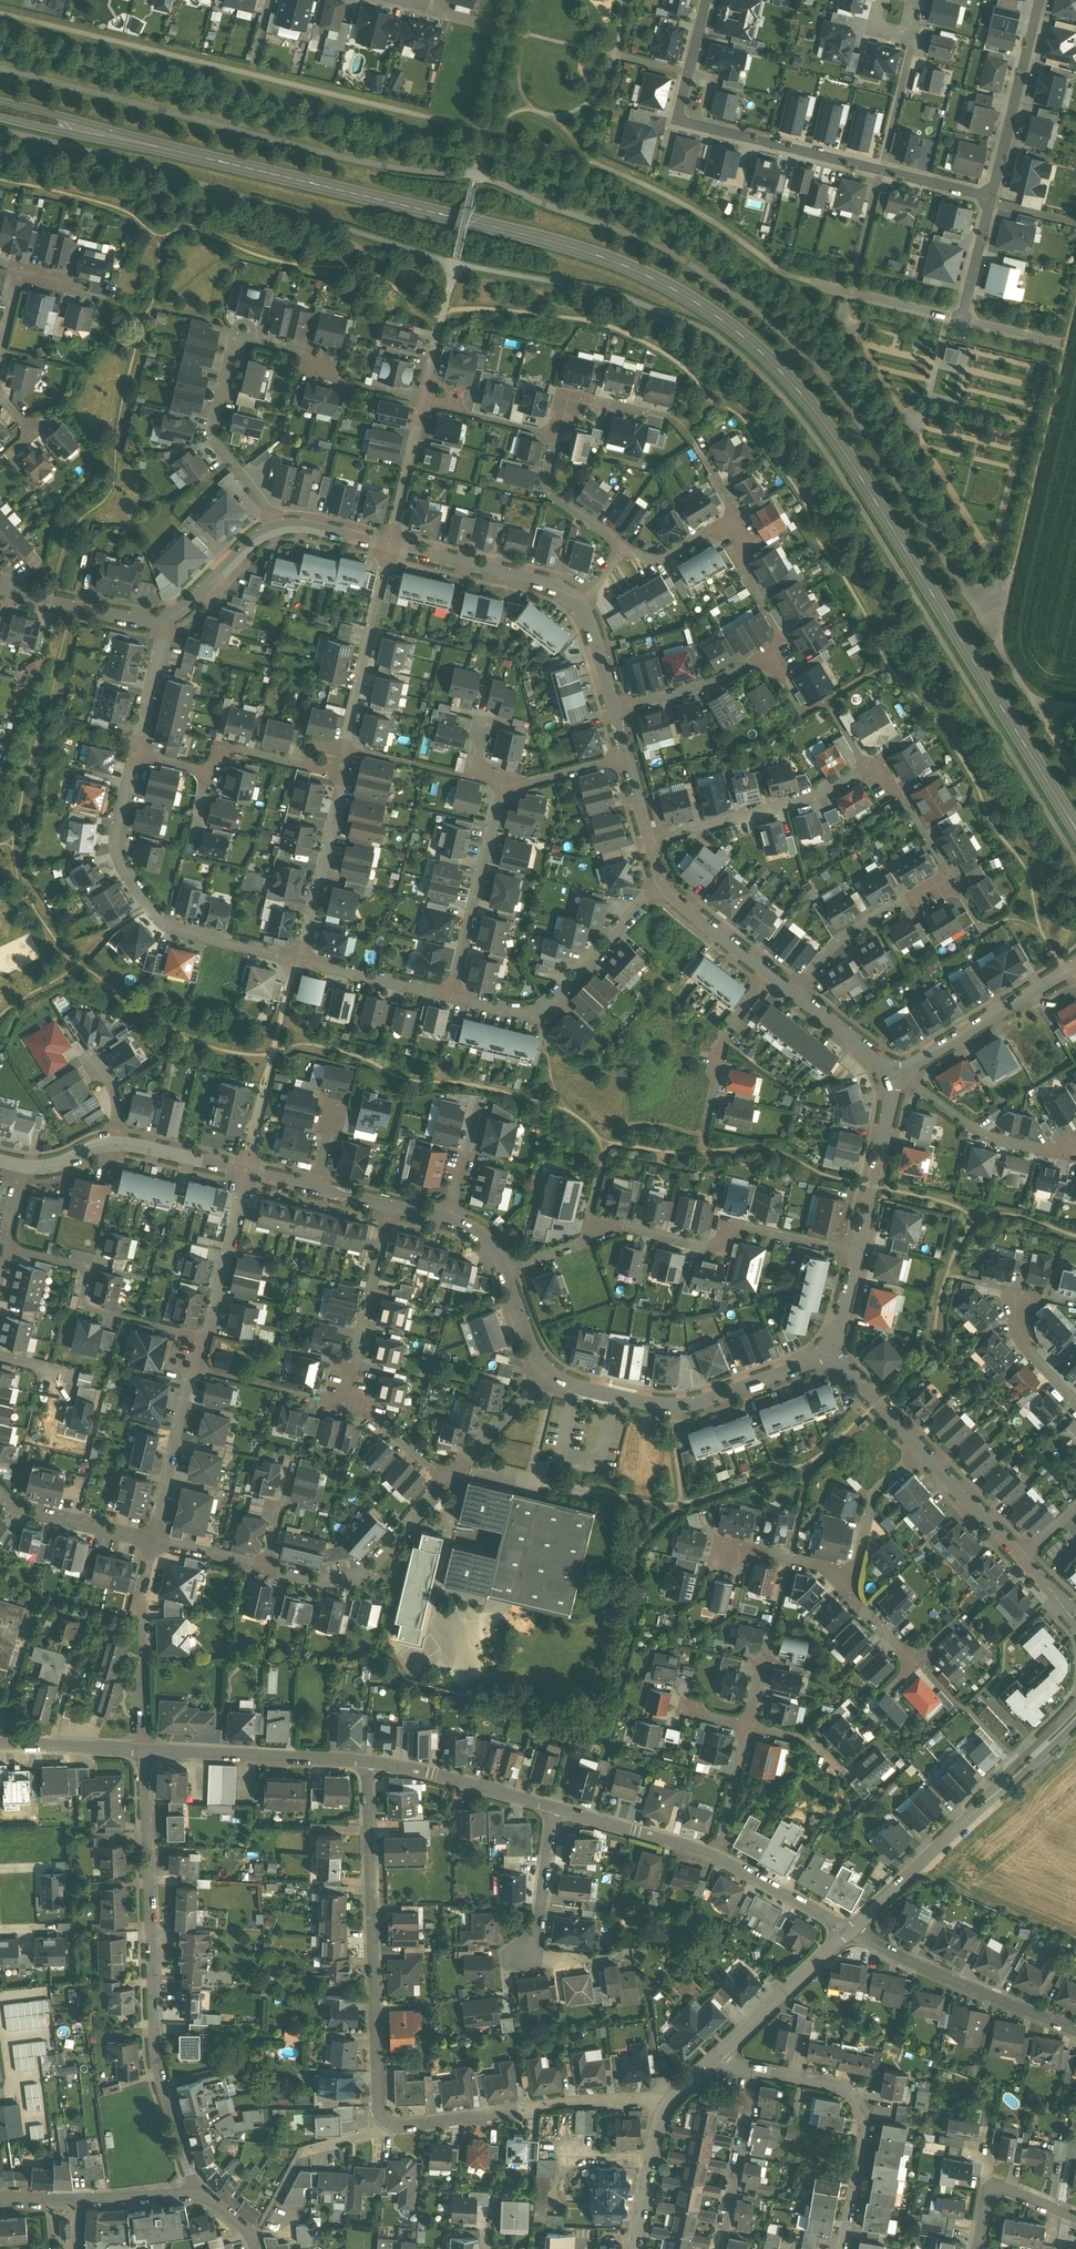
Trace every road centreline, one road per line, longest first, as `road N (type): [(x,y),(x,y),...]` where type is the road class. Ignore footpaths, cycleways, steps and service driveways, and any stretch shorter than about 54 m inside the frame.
road 1 (secondary): [(0,109),(558,243),(686,296),(752,344),(824,424),(1075,831)]
road 2 (track): [(475,174),(669,253),(789,340),(864,431),(1075,771)]
road 3 (track): [(475,174),(352,159),(0,68)]
road 4 (residential): [(197,2195),(157,2065),(143,1751)]
road 5 (residential): [(707,0),(678,120),(992,198)]
road 6 (residential): [(423,403),(335,378),(312,358),(240,343),(213,437),(277,528)]
road 7 (residential): [(502,1270),(606,1226),(721,1249),(727,1223),(854,1253)]
road 8 (residential): [(246,1172),(153,1543)]
road 9 (residential): [(649,841),(816,796),(868,768),(899,792),(951,880)]
road 10 (residential): [(364,1760),(379,2107),(389,2124)]
road 11 (residential): [(445,1482),(370,1417),(343,1405),(392,1206)]
road 12 (track): [(973,605),(1012,573),(1075,297)]
road 13 (residential): [(296,959),(175,929),(148,903),(118,850),(135,754)]
road 14 (residential): [(1075,1710),(851,1931)]
road 15 (residential): [(825,1350),(807,1364),(678,1405),(570,1386),(543,1372)]
road 16 (residential): [(389,2124),(665,2102)]
road 17 (residential): [(613,709),(716,683),(782,641),(742,565)]
road 18 (residential): [(662,884),(538,1012),(450,995)]
road 19 (residential): [(844,2248),(865,2127),(854,2101),(842,2087),(755,2069)]
road 20 (residential): [(851,1931),(950,1982),(1075,2032)]
road 21 (residential): [(265,1569),(356,1581),(445,1482)]
road 22 (residential): [(143,1751),(364,1760)]
road 23 (residential): [(450,995),(500,780)]
road 24 (residential): [(389,546),(344,750)]
road 25 (residential): [(898,1073),(1075,964)]
road 26 (residential): [(1040,0),(992,198)]
road 27 (residential): [(898,1073),(979,1134),(1065,1155),(1075,1148)]
road 28 (residential): [(389,546),(549,585),(579,605)]
road 29 (residential): [(795,994),(835,940),(951,880)]
road 30 (residential): [(364,1760),(554,1810)]
road 31 (residential): [(342,774),(296,959)]
road 32 (residential): [(554,1810),(527,1955),(566,1959)]
road 33 (residential): [(854,1253),(898,1073)]
road 34 (residential): [(755,2069),(719,2248)]
road 35 (residential): [(851,1931),(719,2052)]
road 36 (residential): [(770,974),(722,1036),(704,1130)]
road 37 (residential): [(554,1810),(718,1859)]
road 38 (residential): [(0,1494),(26,1518),(153,1543)]
road 39 (residential): [(0,585),(115,618),(160,621)]
road 40 (residential): [(851,1579),(723,1547),(717,1574)]
road 41 (residential): [(141,1592),(143,1751)]
road 42 (residential): [(450,995),(296,959)]
road 43 (residential): [(810,282),(961,320)]
road 44 (residential): [(919,1449),(873,1494),(851,1579)]
road 45 (residential): [(975,2248),(991,2188),(1075,2219)]
road 46 (residential): [(718,1859),(851,1931)]
road 47 (residential): [(623,547),(548,489),(553,434)]
road 48 (residential): [(160,621),(277,528)]
road 49 (residential): [(665,2102),(635,2248)]
road 50 (residential): [(1021,1557),(919,1449)]
road 51 (residential): [(445,1482),(543,1372)]
road 52 (residential): [(423,403),(389,546)]
road 53 (residential): [(0,1744),(143,1751)]
road 54 (residential): [(455,264),(423,403)]
road 55 (residential): [(662,884),(674,902),(770,974)]
road 56 (residential): [(919,1449),(825,1350)]
road 57 (residential): [(718,1859),(749,1727)]
road 58 (residential): [(135,754),(160,621)]
road 59 (residential): [(246,1172),(114,1143)]
road 60 (residential): [(553,434),(569,406),(585,399),(668,416)]
road 61 (residential): [(553,434),(423,403)]
road 62 (residential): [(500,780),(522,784),(628,760)]
road 63 (residential): [(795,994),(898,1073)]
road 64 (residential): [(1075,1400),(1030,1350),(1020,1291)]
road 65 (residential): [(992,198),(961,320)]
road 66 (residential): [(447,1219),(474,1100)]
road 67 (residential): [(197,2195),(76,2201)]

